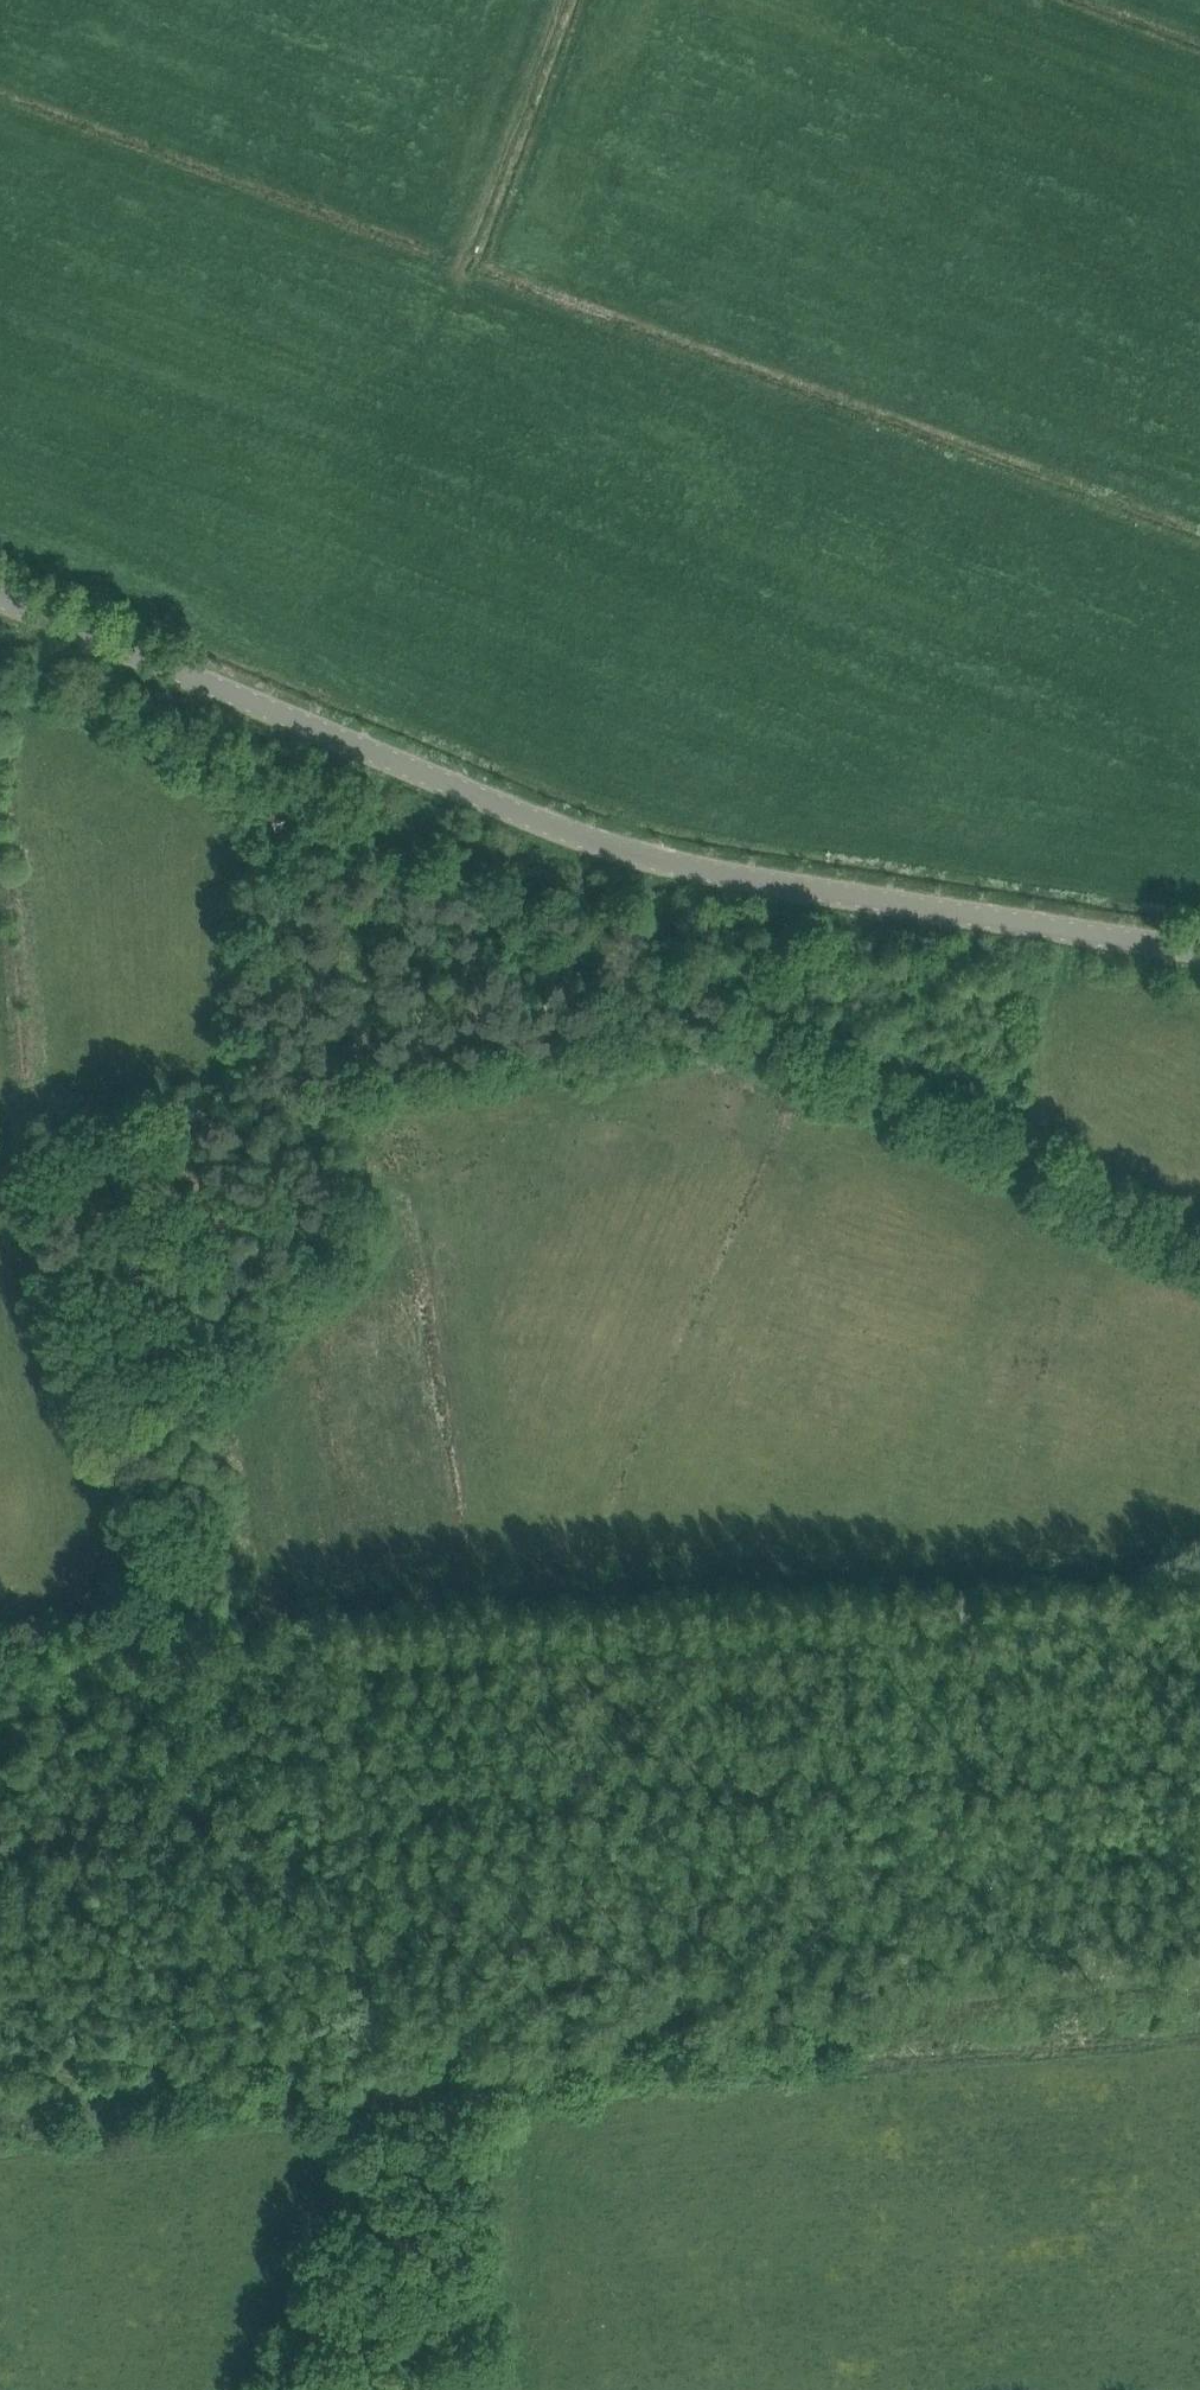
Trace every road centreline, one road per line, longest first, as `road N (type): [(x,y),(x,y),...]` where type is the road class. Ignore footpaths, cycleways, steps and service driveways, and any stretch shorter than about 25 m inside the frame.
road 1 (unclassified): [(1199,954),(633,860),(0,599)]

